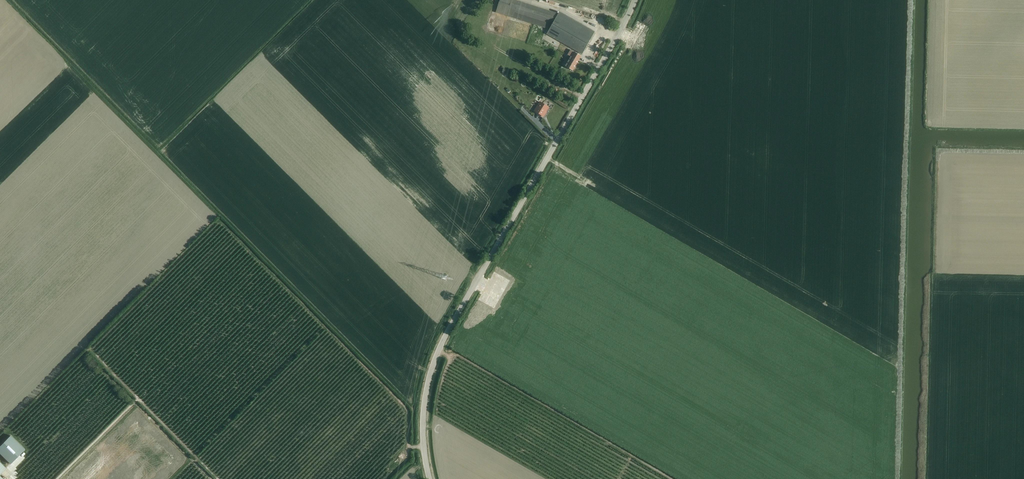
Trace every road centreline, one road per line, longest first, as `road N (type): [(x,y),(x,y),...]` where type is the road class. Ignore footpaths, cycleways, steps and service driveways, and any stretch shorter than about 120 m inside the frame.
road 1 (tertiary): [(429,478),(422,444),(436,354),(634,0)]

